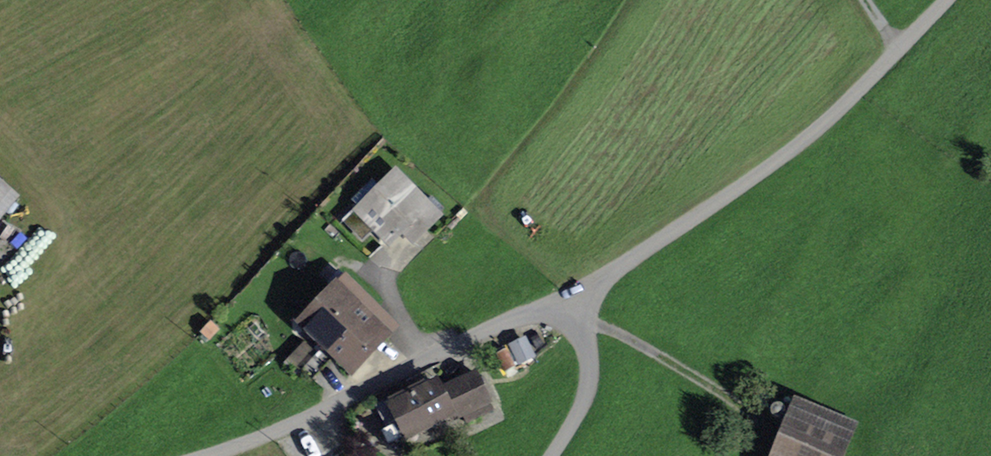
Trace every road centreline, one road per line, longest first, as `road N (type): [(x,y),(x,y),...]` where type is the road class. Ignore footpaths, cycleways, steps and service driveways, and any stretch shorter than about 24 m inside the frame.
road 1 (unclassified): [(572,290),(657,244),(795,149),(949,0)]
road 2 (unclassified): [(200,455),(389,381),(572,290)]
road 3 (track): [(742,411),(636,342),(582,323)]
road 4 (residential): [(572,290),(589,382),(554,455)]

